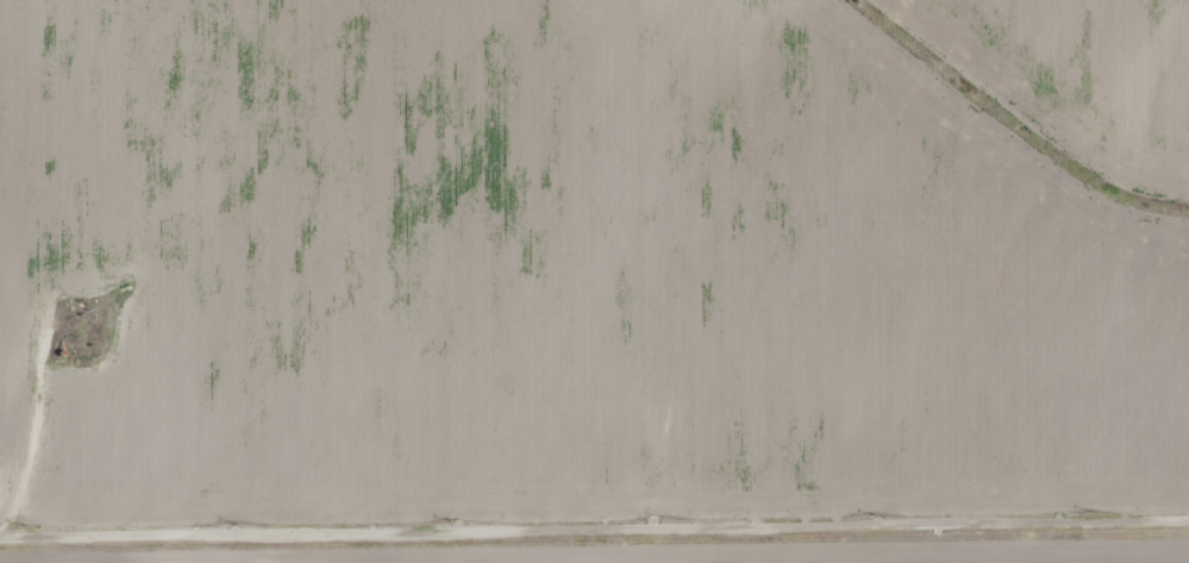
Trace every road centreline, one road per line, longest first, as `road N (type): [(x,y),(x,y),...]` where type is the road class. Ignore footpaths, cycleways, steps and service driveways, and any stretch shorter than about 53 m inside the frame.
road 1 (residential): [(0,530),(1188,514)]

